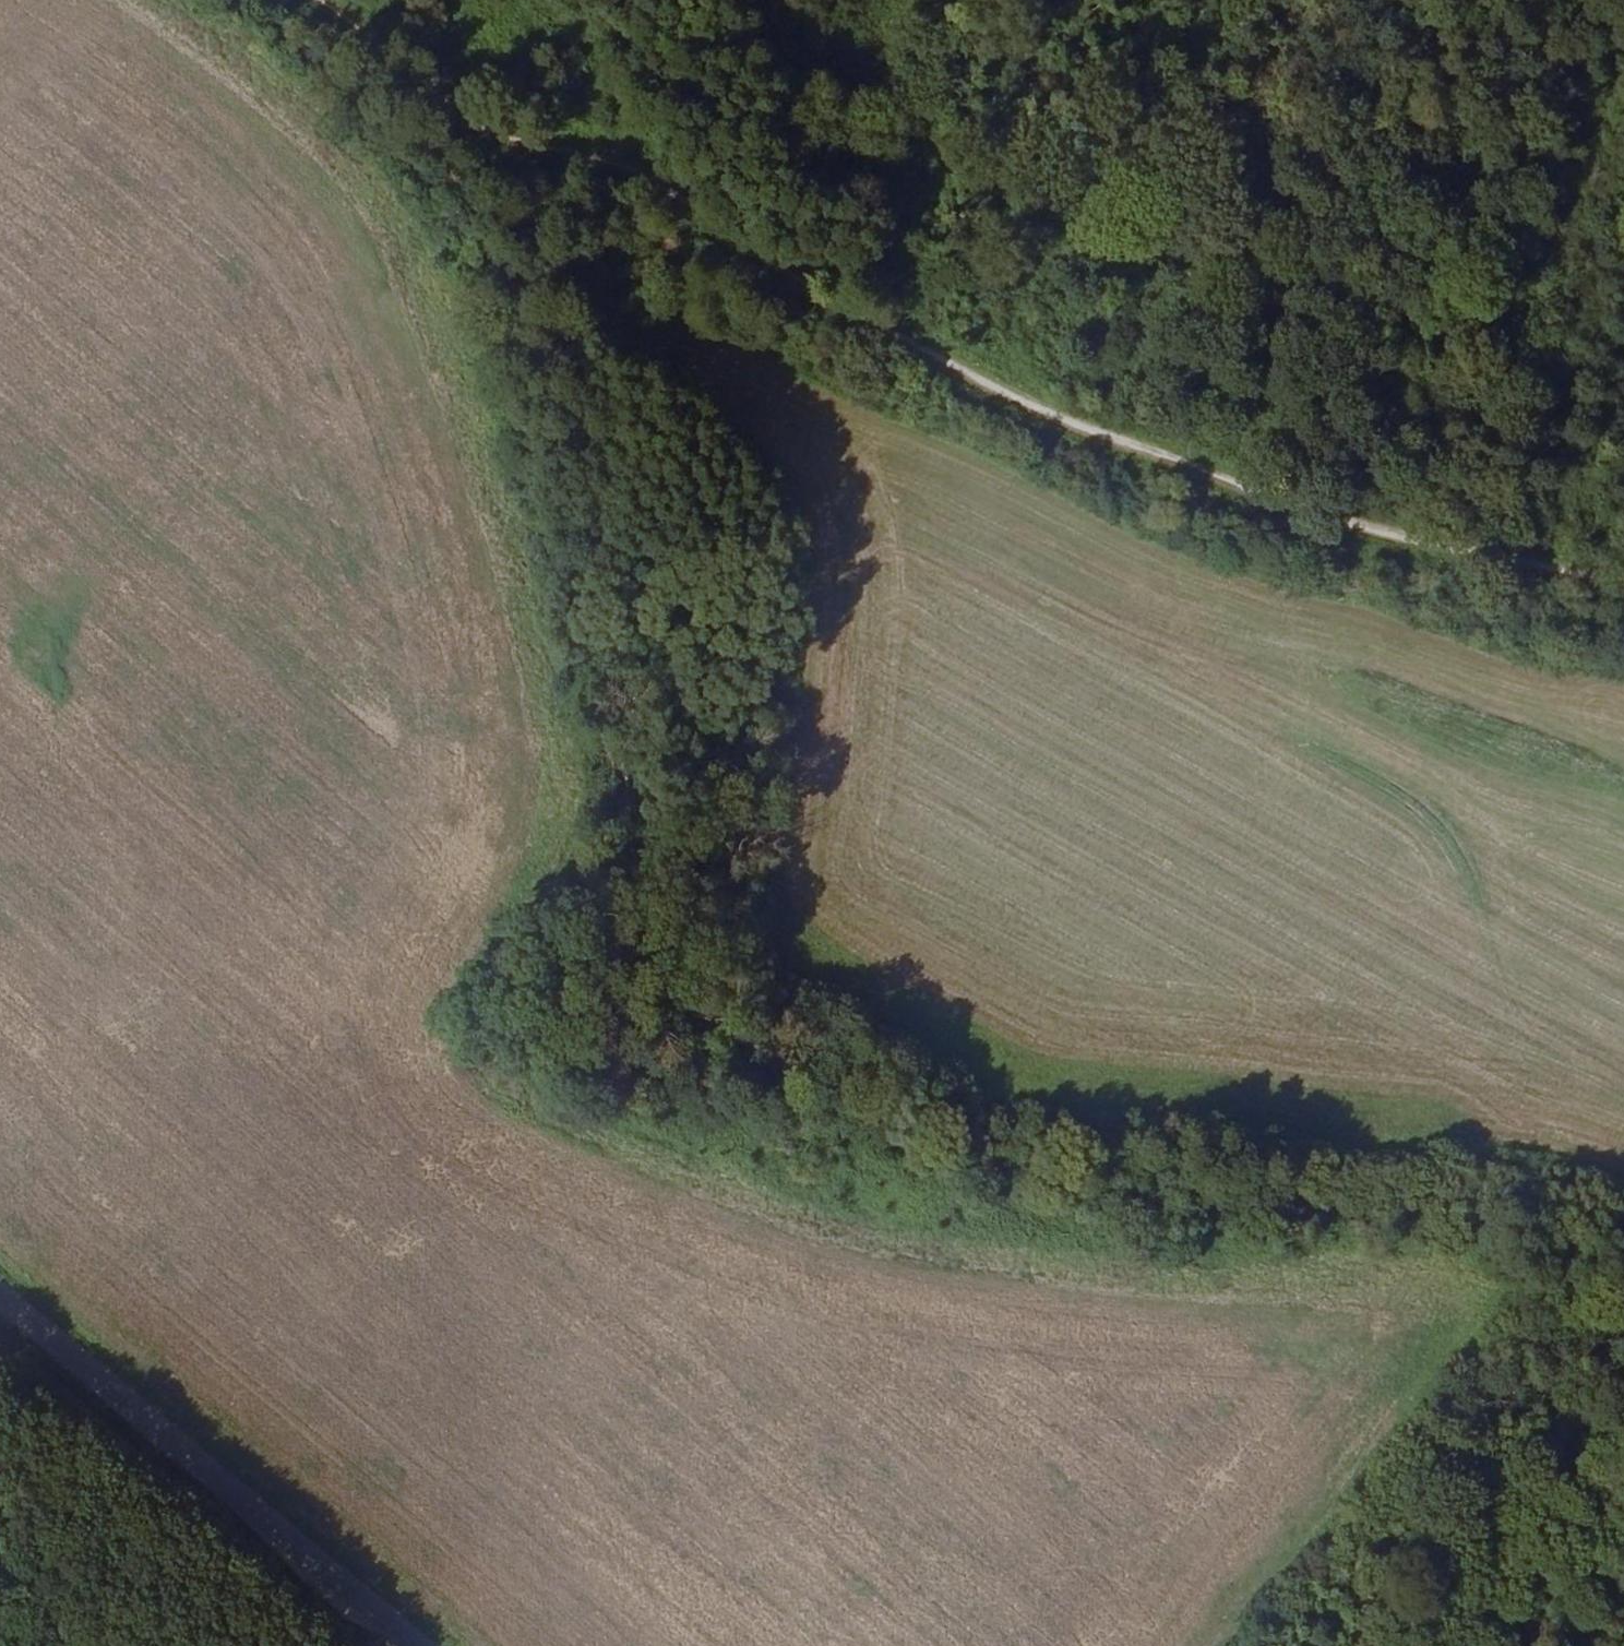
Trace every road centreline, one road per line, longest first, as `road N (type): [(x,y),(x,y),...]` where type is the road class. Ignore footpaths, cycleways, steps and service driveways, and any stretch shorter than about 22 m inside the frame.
road 1 (track): [(1623,583),(1174,459),(1003,396),(745,255),(647,173),(385,47),(322,0)]
road 2 (unclassified): [(0,1295),(419,1645)]

